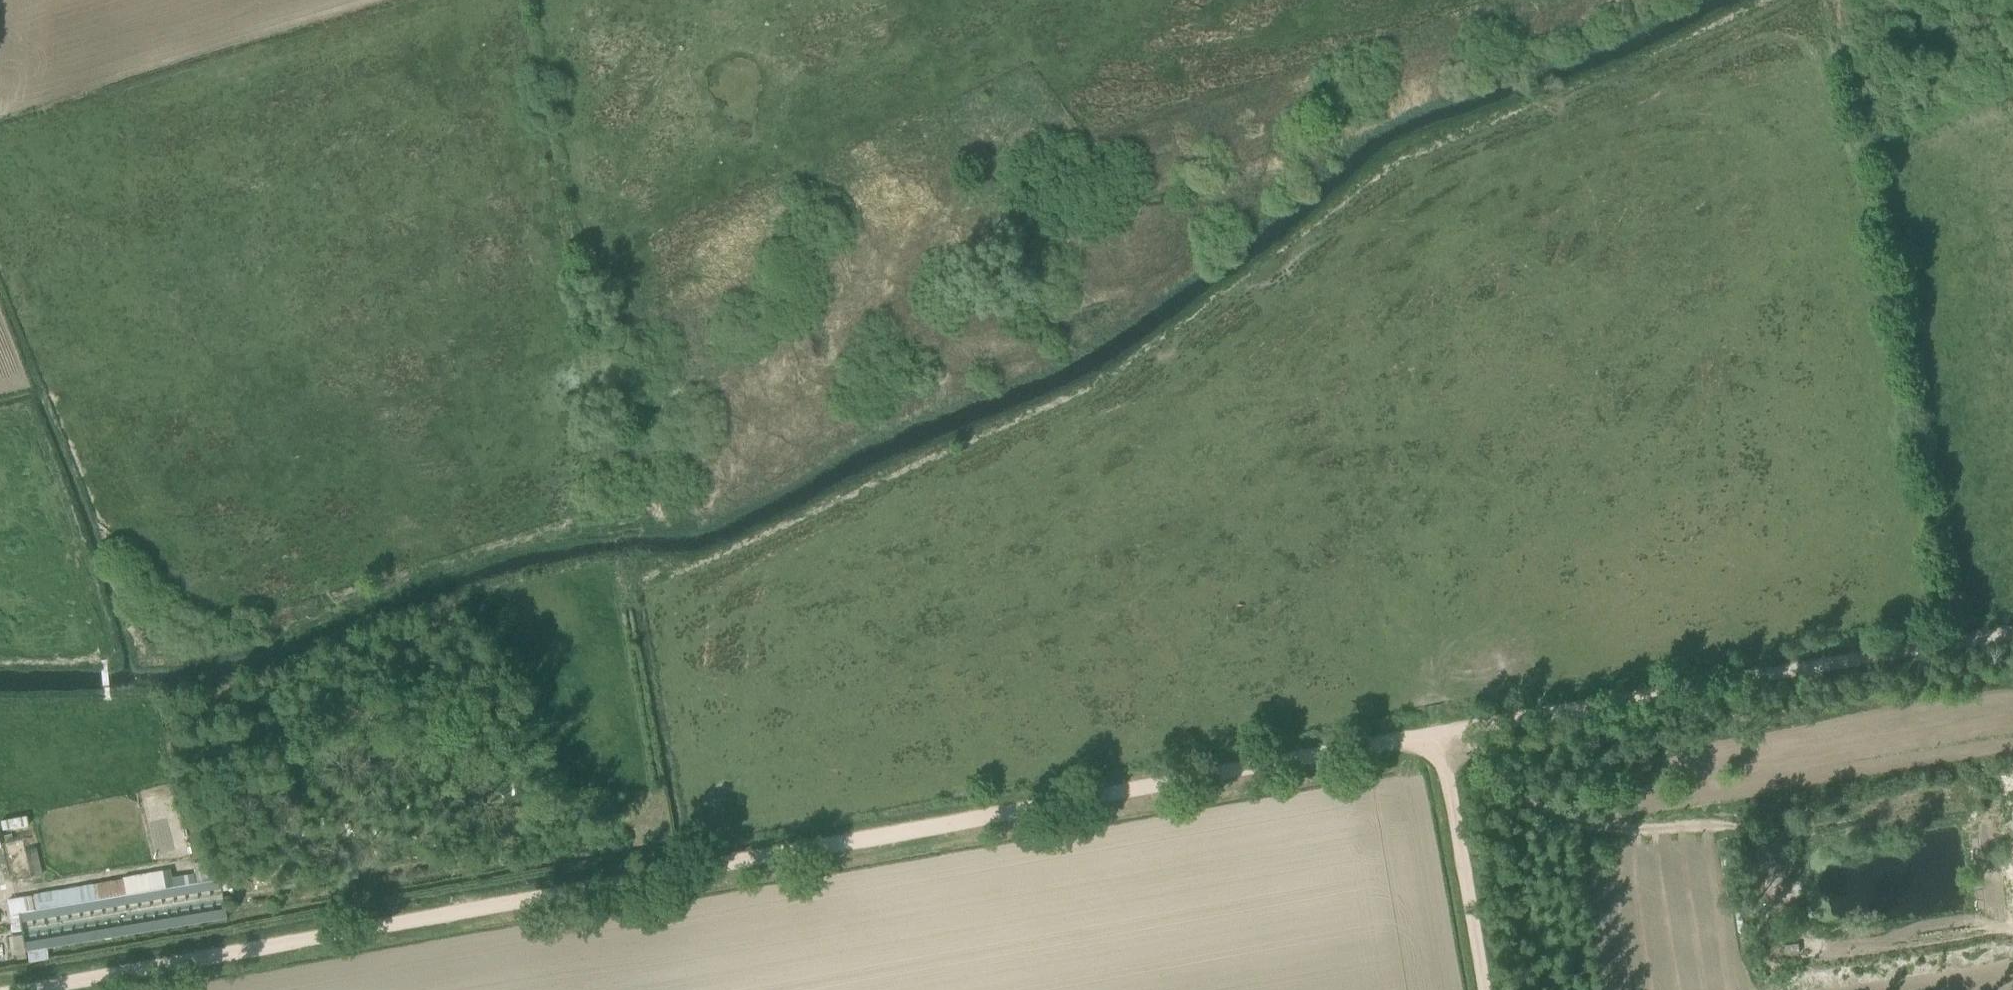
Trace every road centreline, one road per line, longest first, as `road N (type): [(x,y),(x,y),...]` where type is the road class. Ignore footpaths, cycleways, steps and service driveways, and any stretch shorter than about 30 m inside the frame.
road 1 (track): [(2012,627),(69,989)]
road 2 (track): [(1484,989),(1439,733)]

